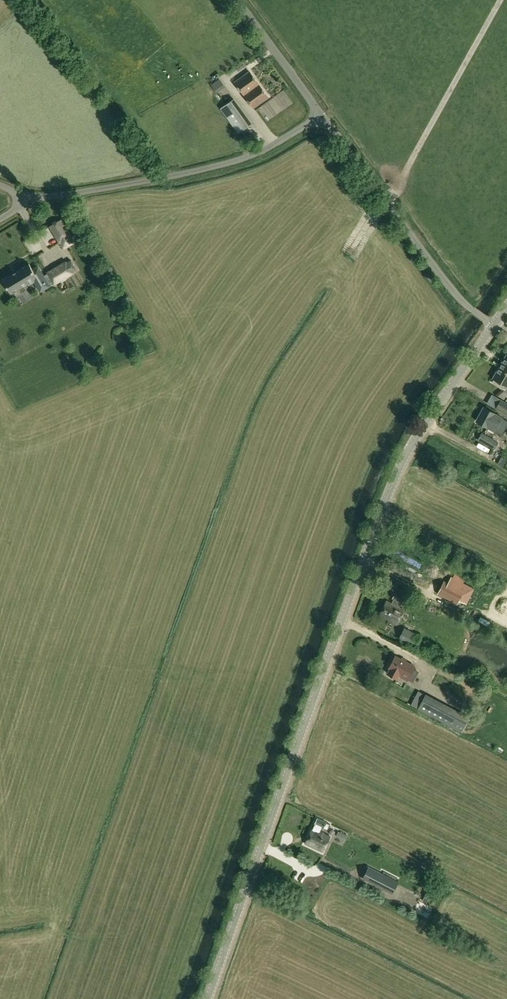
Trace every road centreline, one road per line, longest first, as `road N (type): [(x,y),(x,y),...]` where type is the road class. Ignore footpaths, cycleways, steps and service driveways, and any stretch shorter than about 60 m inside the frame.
road 1 (tertiary): [(209,998),(392,487),(495,327)]
road 2 (unclassified): [(320,116),(245,157),(204,169),(51,197),(0,185)]
road 3 (unclassified): [(495,327),(463,303),(320,116)]
road 4 (unclassified): [(320,116),(235,0)]

